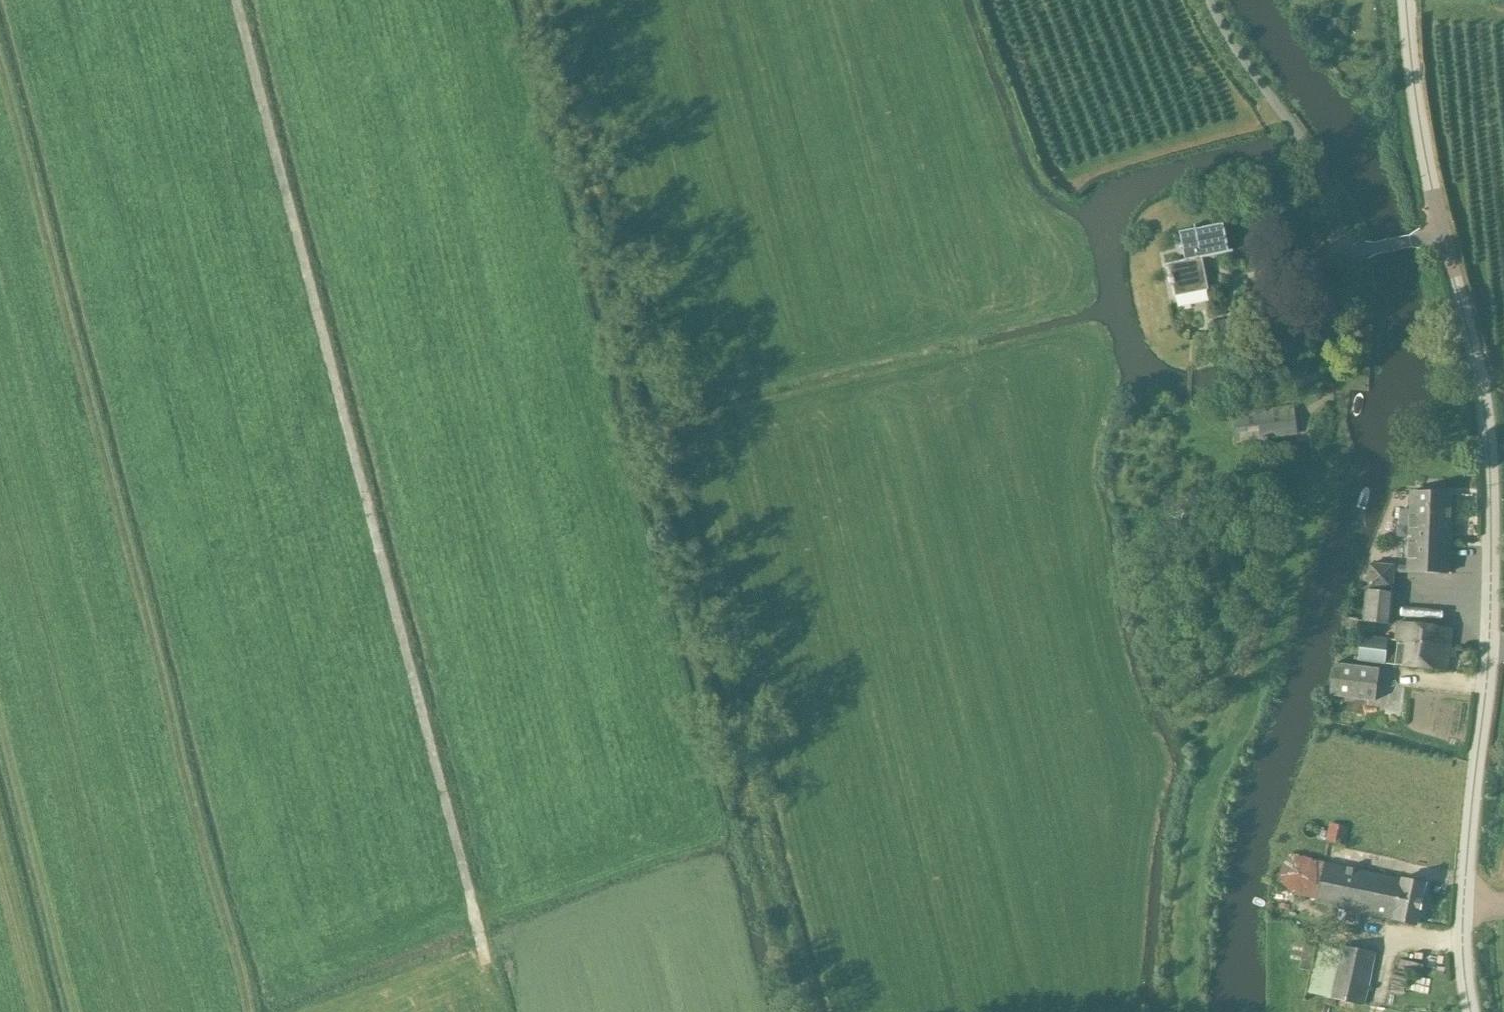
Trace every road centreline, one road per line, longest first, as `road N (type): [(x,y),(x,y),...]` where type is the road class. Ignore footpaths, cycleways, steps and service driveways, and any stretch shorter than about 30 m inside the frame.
road 1 (track): [(793,1011),(539,0)]
road 2 (track): [(486,960),(233,0)]
road 3 (unclassified): [(1471,1011),(1464,901),(1489,642),(1489,457),(1440,235)]
road 4 (unclassified): [(1440,235),(1406,0)]

